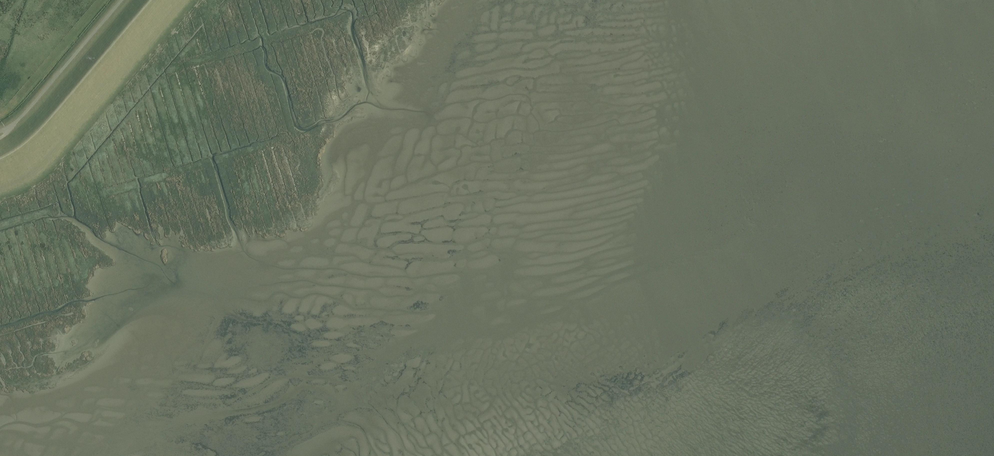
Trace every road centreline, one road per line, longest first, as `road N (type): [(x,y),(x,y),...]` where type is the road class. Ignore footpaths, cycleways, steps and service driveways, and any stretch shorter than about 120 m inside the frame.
road 1 (track): [(121,0),(0,133)]

